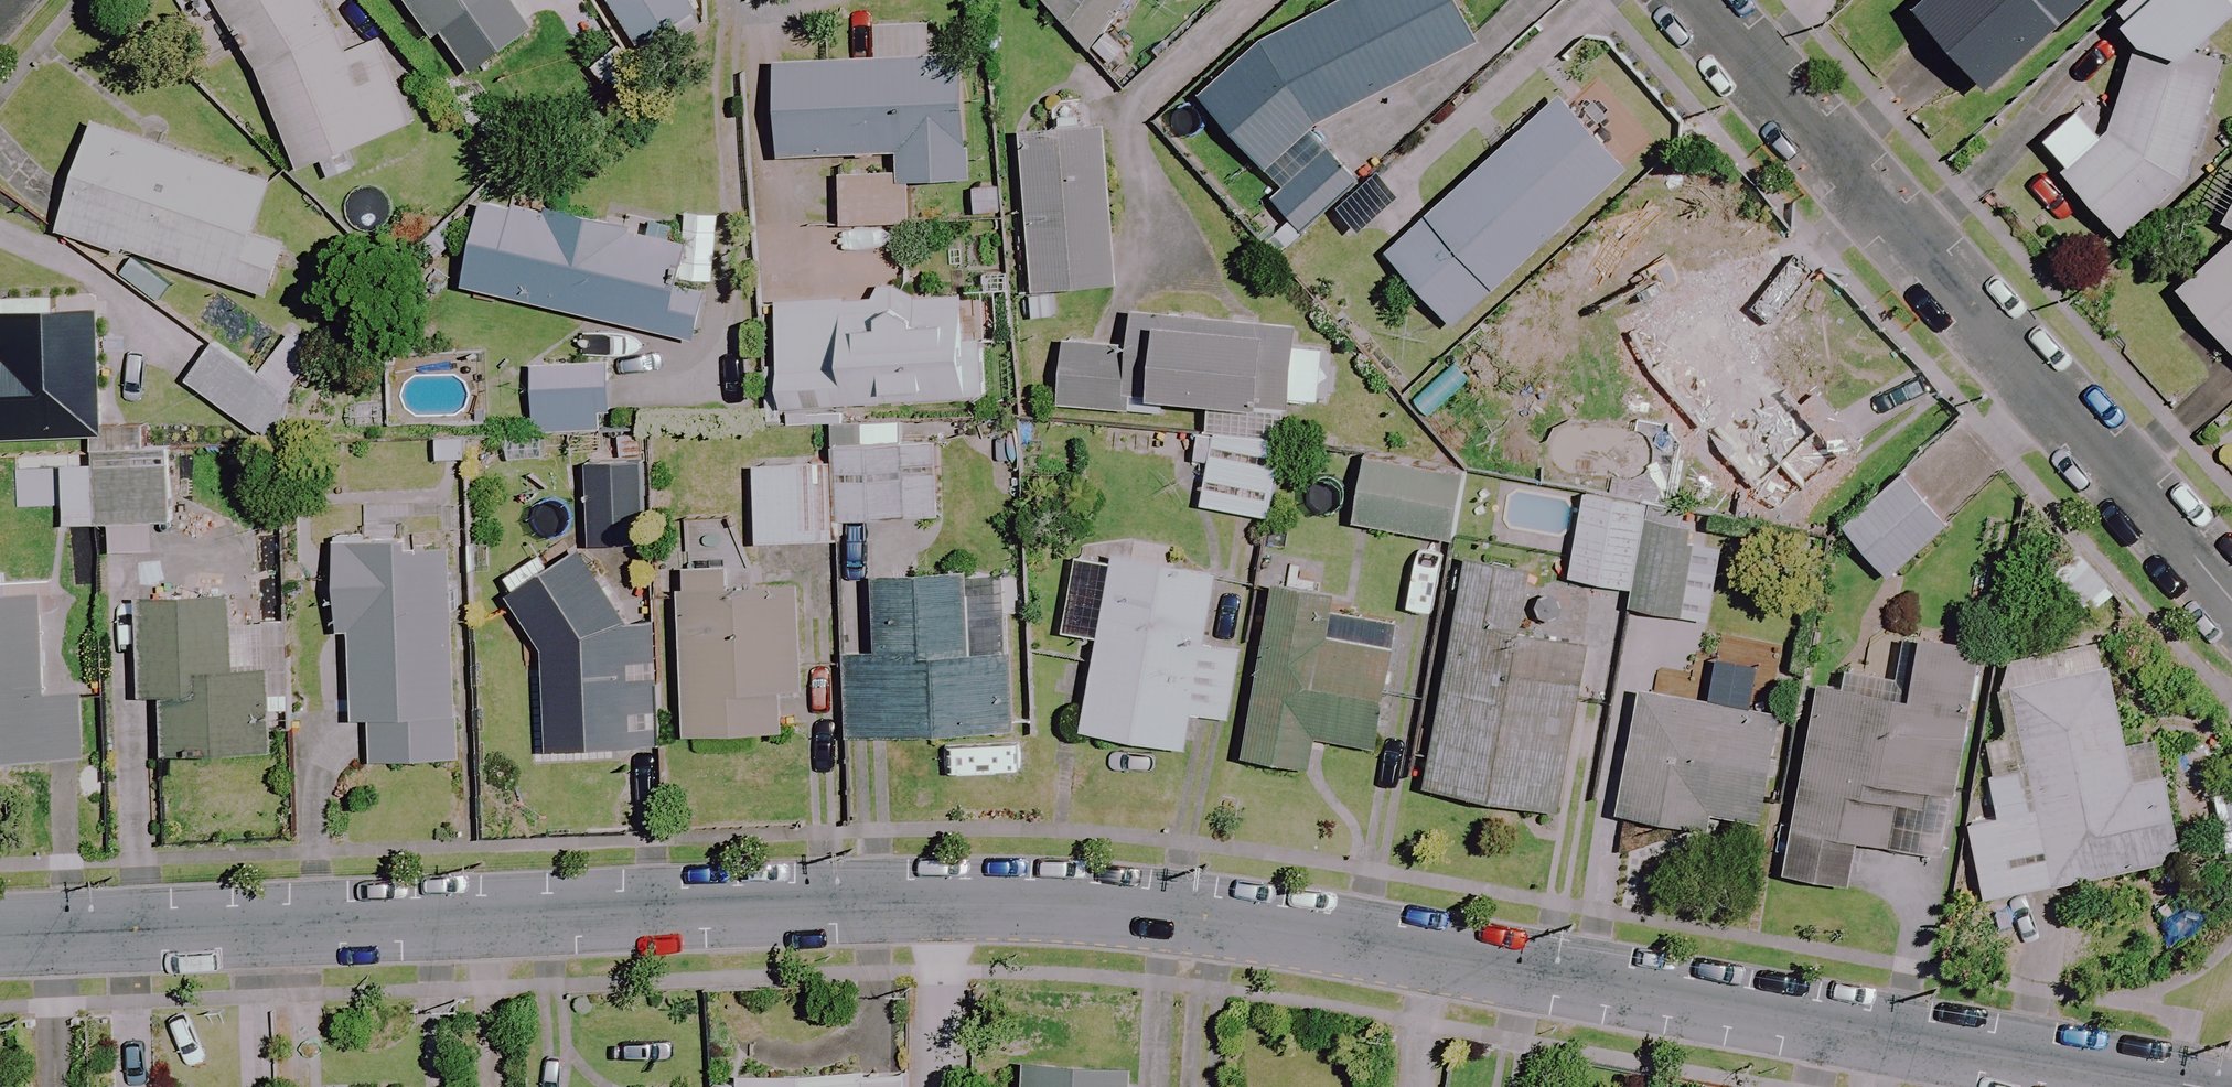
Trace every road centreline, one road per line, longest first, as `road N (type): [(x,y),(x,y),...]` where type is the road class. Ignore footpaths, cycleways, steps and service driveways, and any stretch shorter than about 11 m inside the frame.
road 1 (residential): [(0,934),(936,899),(1202,916),(2183,1086)]
road 2 (residential): [(1689,0),(2231,602)]

